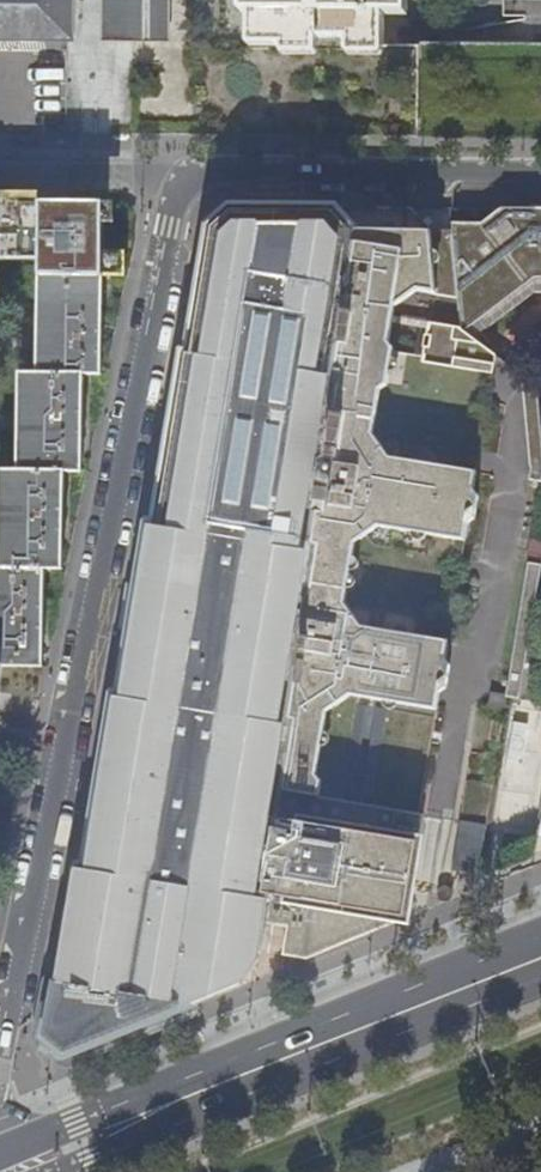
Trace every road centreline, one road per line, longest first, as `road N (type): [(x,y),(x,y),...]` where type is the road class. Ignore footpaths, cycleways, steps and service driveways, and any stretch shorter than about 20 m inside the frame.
road 1 (residential): [(0,1058),(180,180),(196,171),(540,175)]
road 2 (primary): [(540,933),(0,1154)]
road 3 (primary): [(63,1171),(540,980)]

